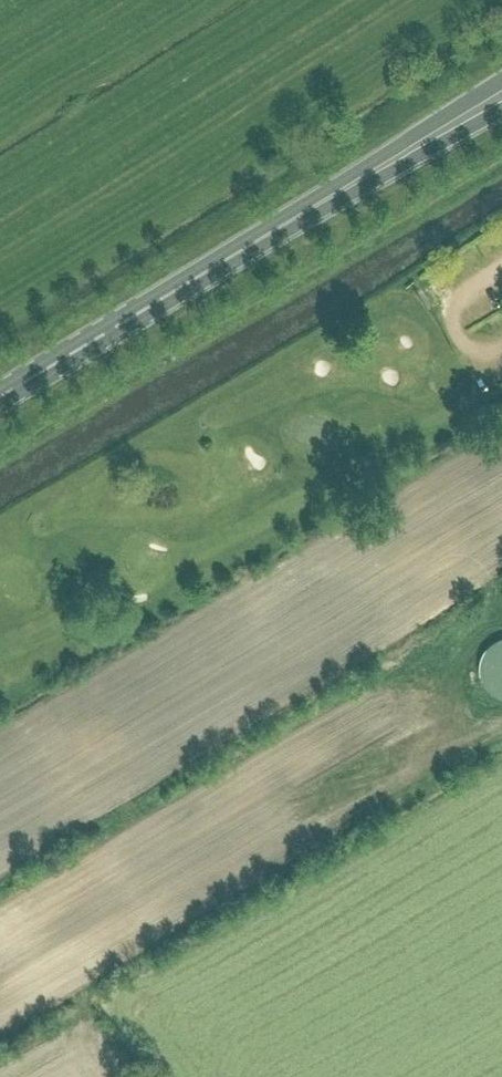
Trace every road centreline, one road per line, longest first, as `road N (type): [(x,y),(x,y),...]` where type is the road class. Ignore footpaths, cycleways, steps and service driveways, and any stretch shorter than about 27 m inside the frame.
road 1 (primary): [(0,394),(301,215)]
road 2 (primary): [(501,85),(301,215)]
road 3 (primary): [(301,215),(501,106)]

